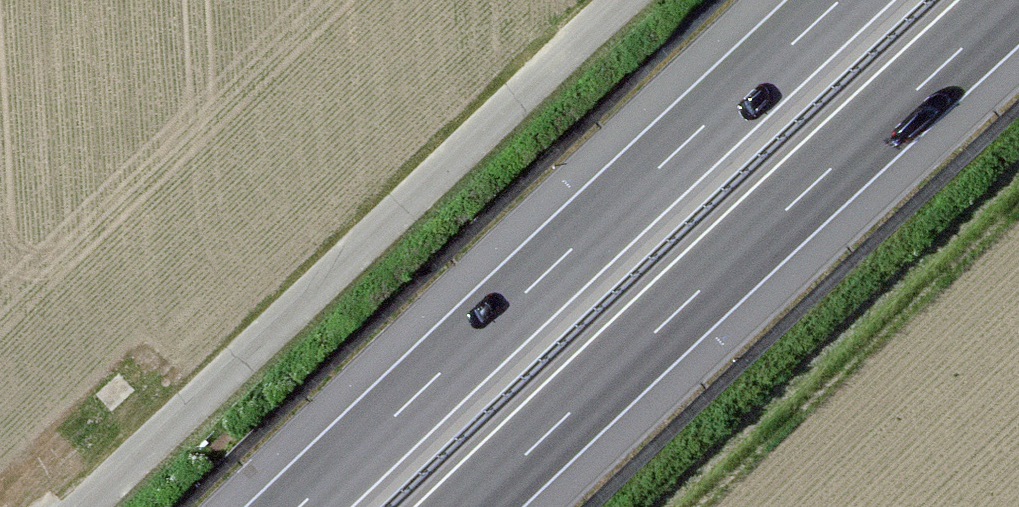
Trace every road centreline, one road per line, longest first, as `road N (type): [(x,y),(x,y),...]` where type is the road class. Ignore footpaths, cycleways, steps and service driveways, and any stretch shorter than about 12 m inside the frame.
road 1 (motorway): [(470,506),(1015,0)]
road 2 (track): [(84,506),(627,0)]
road 3 (motorway): [(841,0),(300,506)]

